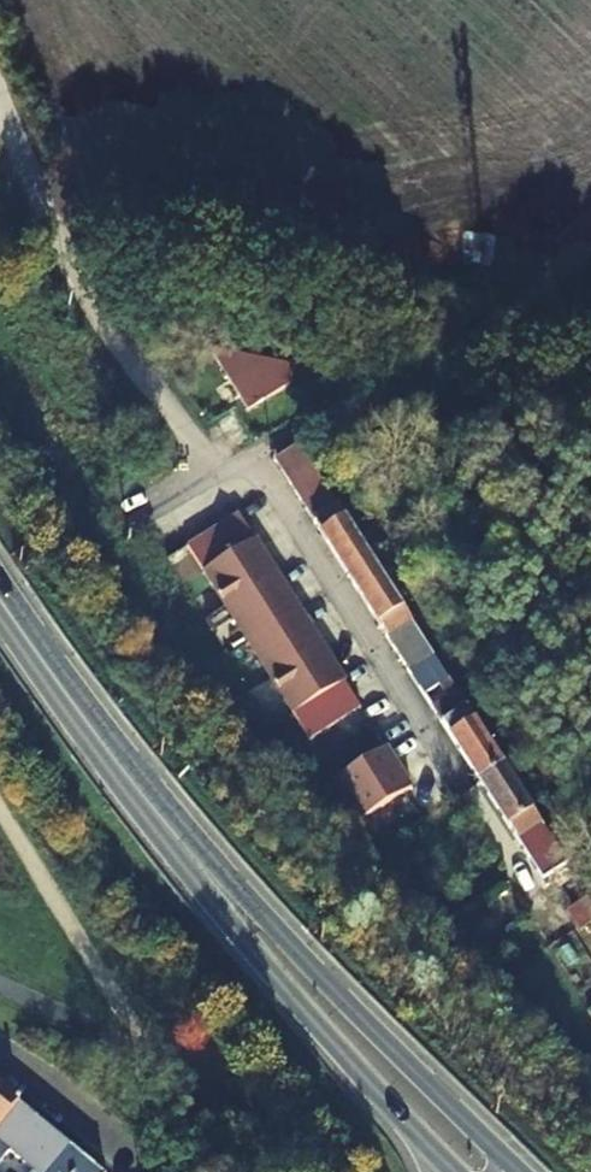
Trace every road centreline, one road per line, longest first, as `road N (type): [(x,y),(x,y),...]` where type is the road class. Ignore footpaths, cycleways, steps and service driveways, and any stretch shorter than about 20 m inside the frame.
road 1 (primary): [(516,1171),(148,805)]
road 2 (primary): [(148,805),(257,956),(453,1171)]
road 3 (track): [(590,236),(391,390),(208,473)]
road 4 (residential): [(208,473),(52,233),(0,107)]
road 5 (residential): [(208,473),(275,493),(465,786)]
road 6 (primary): [(0,603),(148,805)]
road 7 (residential): [(0,1052),(140,1167)]

